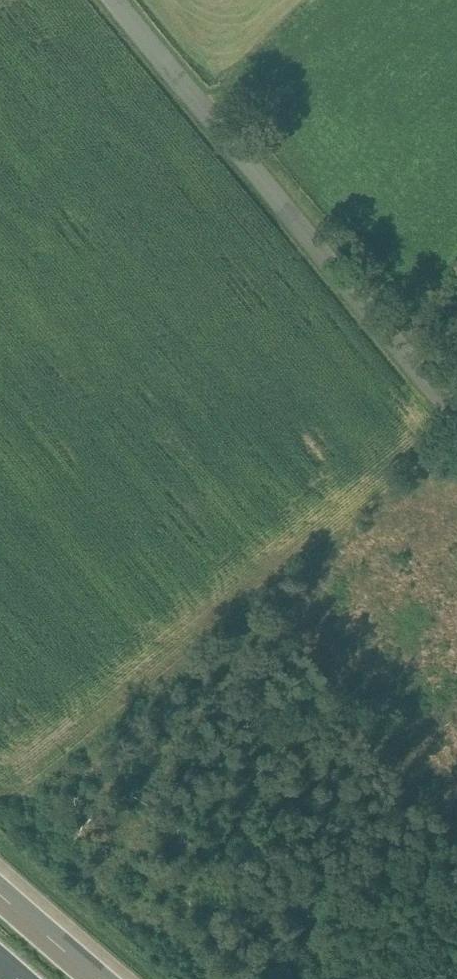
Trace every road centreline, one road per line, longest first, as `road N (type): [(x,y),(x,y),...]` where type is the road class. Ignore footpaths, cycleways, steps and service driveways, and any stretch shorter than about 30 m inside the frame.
road 1 (unclassified): [(456,413),(114,0)]
road 2 (motorway): [(97,978),(0,901)]

